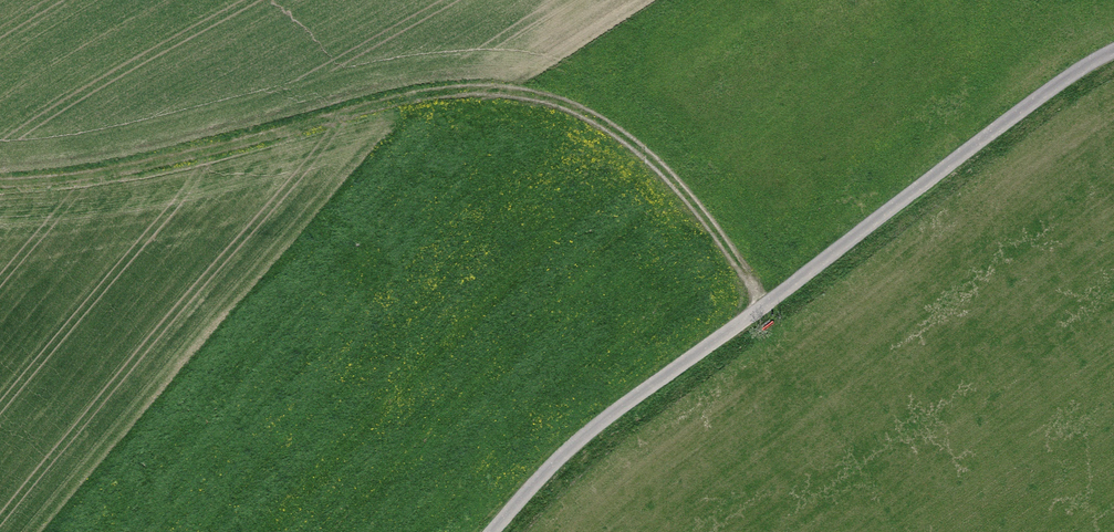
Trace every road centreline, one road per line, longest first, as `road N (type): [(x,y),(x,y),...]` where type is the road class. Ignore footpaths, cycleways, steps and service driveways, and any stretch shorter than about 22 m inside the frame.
road 1 (track): [(0,193),(205,161),(409,108),(485,97),(553,101),(611,126),(664,169),(763,307)]
road 2 (unclassified): [(1113,50),(1028,105),(599,425),(492,531)]

